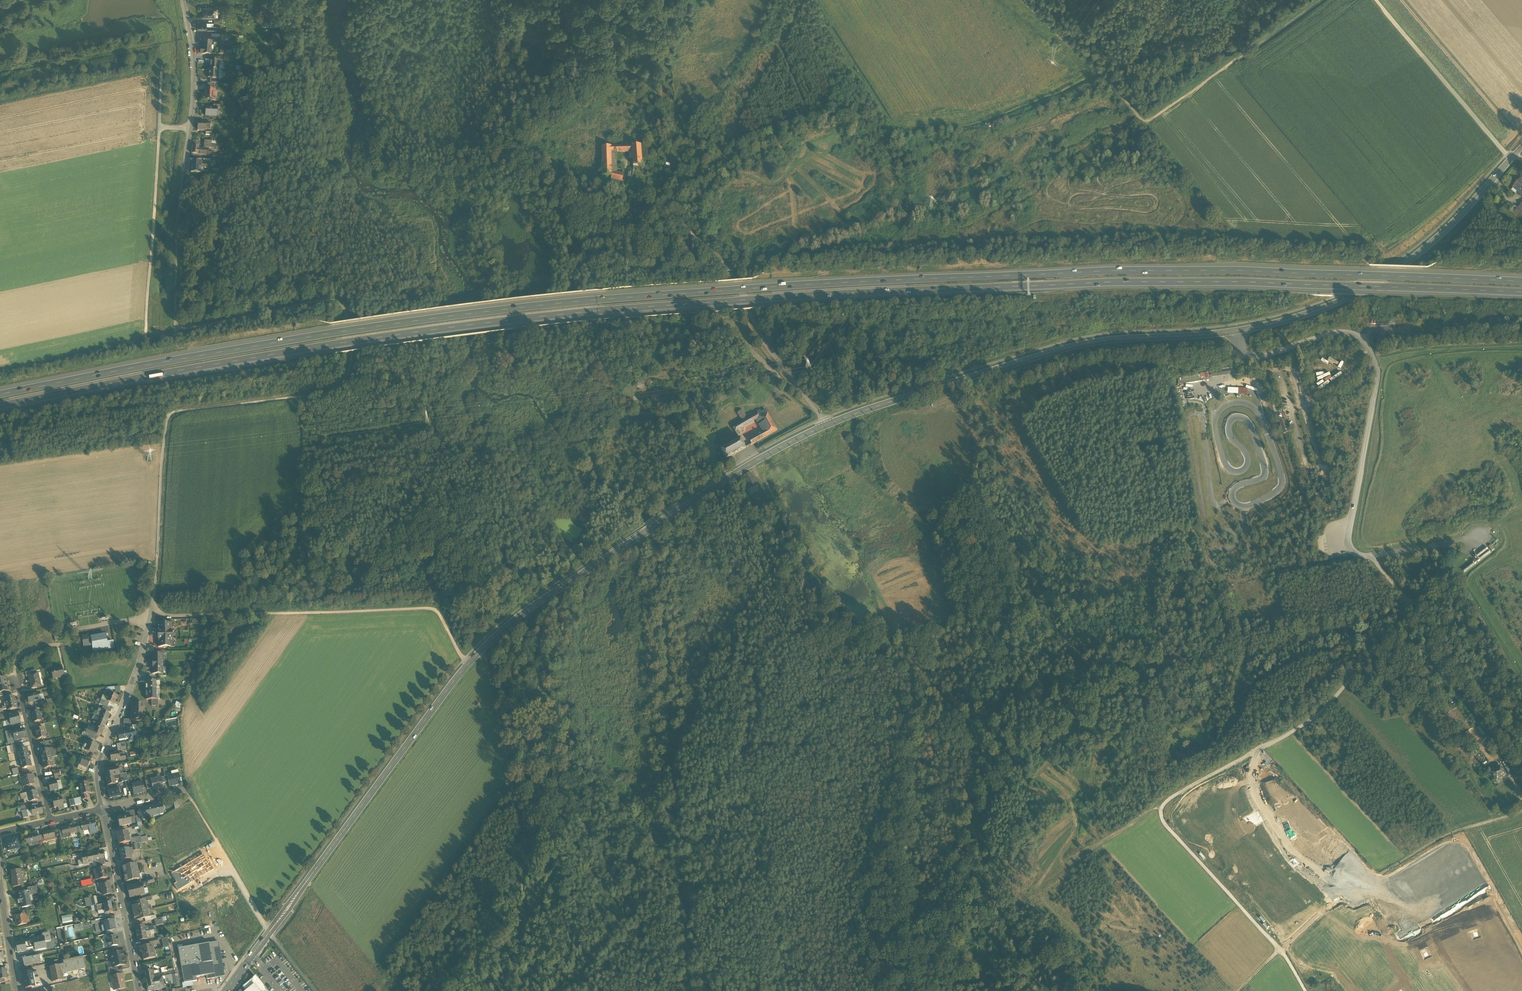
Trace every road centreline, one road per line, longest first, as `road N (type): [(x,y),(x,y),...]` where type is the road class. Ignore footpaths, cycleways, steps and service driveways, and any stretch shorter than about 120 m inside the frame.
road 1 (motorway): [(0,405),(408,336),(768,299),(1133,285),(1521,294)]
road 2 (motorway): [(1521,283),(1121,274),(761,289),(341,334),(0,393)]
road 3 (tertiary): [(226,990),(481,650),(655,526),(825,427)]
road 4 (track): [(152,613),(169,416),(330,393),(353,352),(340,302),(175,327),(183,176)]
road 5 (tertiary): [(825,427),(1078,345),(1235,331),(1335,302),(1410,261),(1521,147)]
road 6 (track): [(751,464),(837,608),(886,641),(910,681),(911,931),(920,990)]
road 7 (track): [(1409,606),(1313,720),(1157,810),(1281,951)]
road 8 (track): [(152,613),(430,608),(469,663)]
road 9 (track): [(1106,602),(1120,550),(1133,545),(1185,541),(1200,580),(1209,583),(1358,556)]
road 10 (unclassified): [(825,427),(761,335),(735,273),(664,209),(627,208)]
road 11 (track): [(1020,0),(1144,127),(1235,60)]
road 12 (track): [(544,910),(481,650)]
road 13 (track): [(145,335),(161,73)]
road 14 (track): [(1369,556),(1409,606),(1451,572),(1521,681)]
road 15 (track): [(1157,810),(1053,879),(1038,864),(1072,814),(1057,794)]
road 16 (track): [(1521,160),(1502,151),(1376,0)]
road 17 (residential): [(50,821),(15,671),(28,650),(58,645)]
road 18 (residential): [(104,808),(97,770),(152,613)]
road 19 (track): [(1409,606),(1521,776)]
road 20 (residential): [(140,990),(104,808)]
road 21 (residential): [(183,0),(194,103),(183,176)]
road 22 (track): [(183,794),(266,926)]

